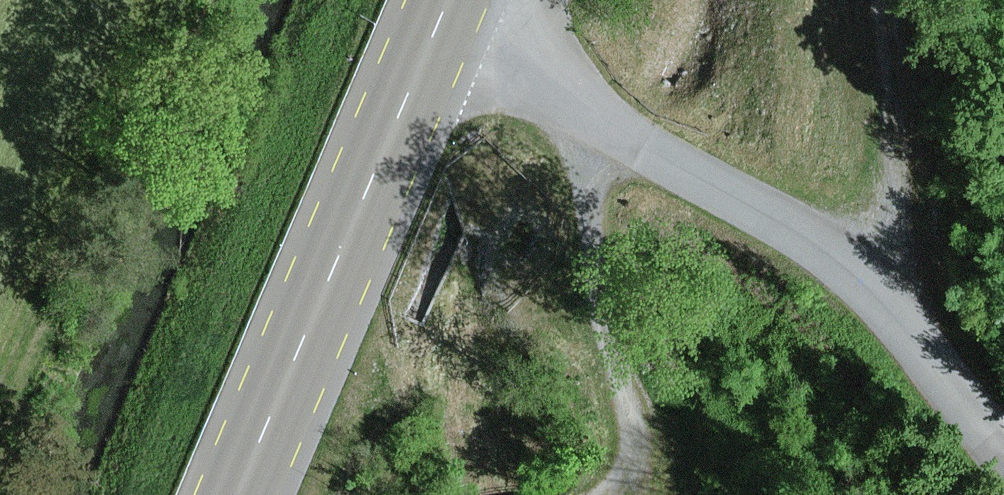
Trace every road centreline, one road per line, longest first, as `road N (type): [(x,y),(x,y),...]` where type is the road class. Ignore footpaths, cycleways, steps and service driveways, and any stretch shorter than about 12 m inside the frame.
road 1 (unclassified): [(1003,450),(976,421),(908,308),(856,258),(531,61),(448,28)]
road 2 (primary): [(448,28),(247,494)]
road 3 (track): [(163,0),(0,373)]
road 4 (track): [(606,111),(586,154),(589,181),(633,401)]
road 5 (track): [(888,286),(877,0)]
road 6 (track): [(726,494),(943,360)]

